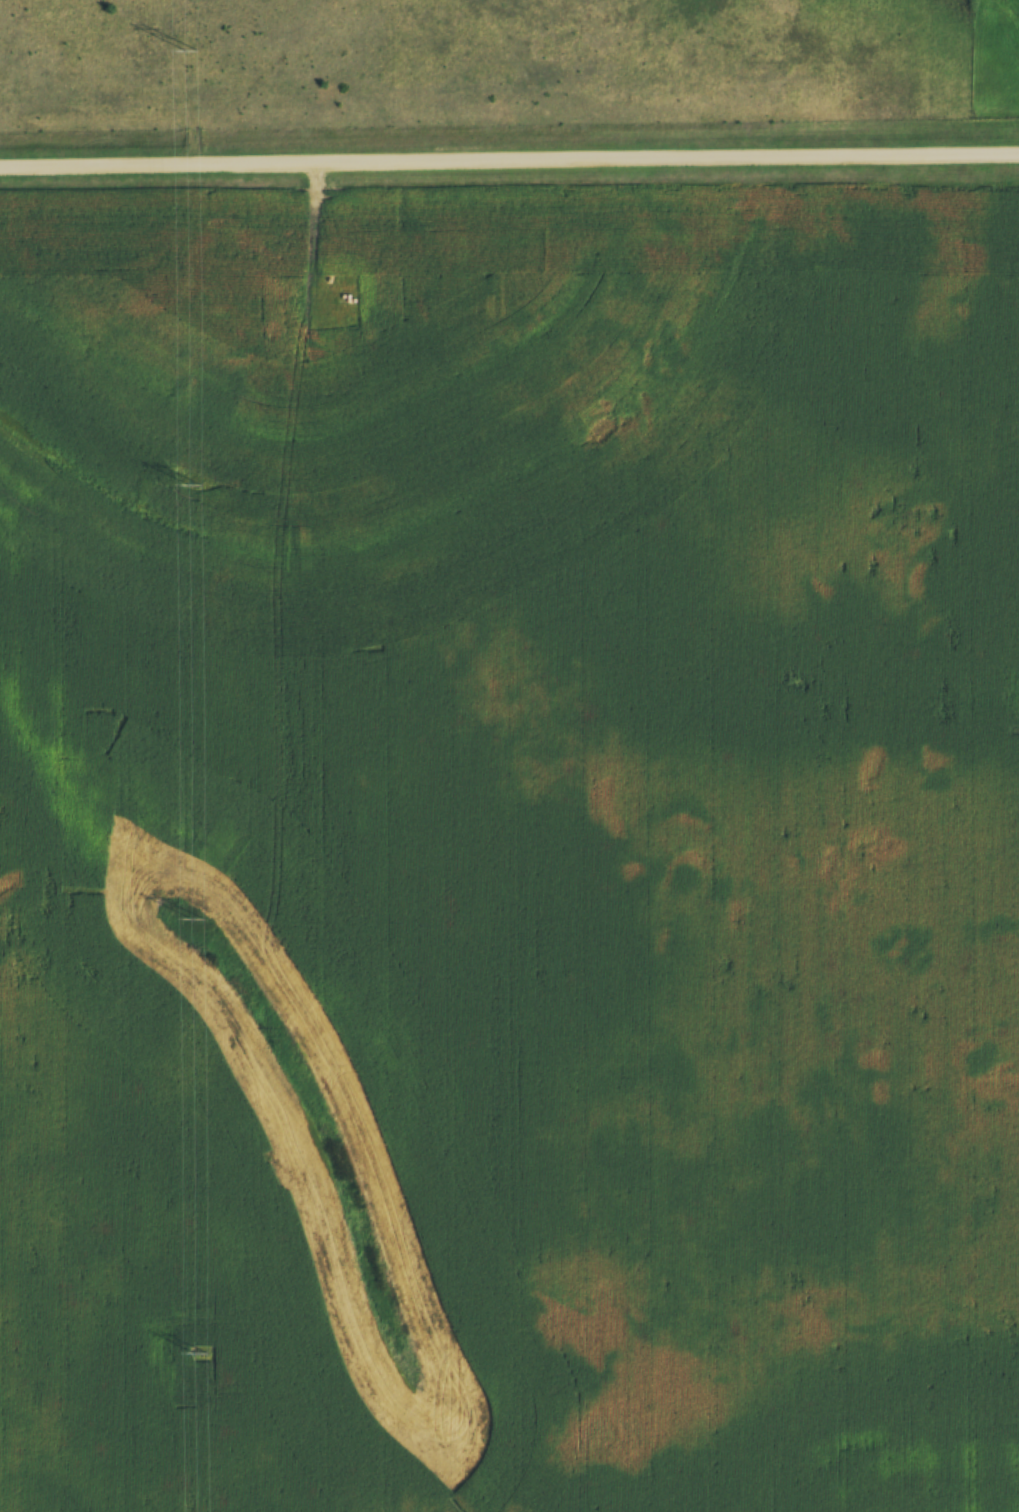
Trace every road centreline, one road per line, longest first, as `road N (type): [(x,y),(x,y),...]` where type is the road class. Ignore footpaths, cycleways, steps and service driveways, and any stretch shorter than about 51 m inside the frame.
road 1 (residential): [(1018,156),(0,170)]

